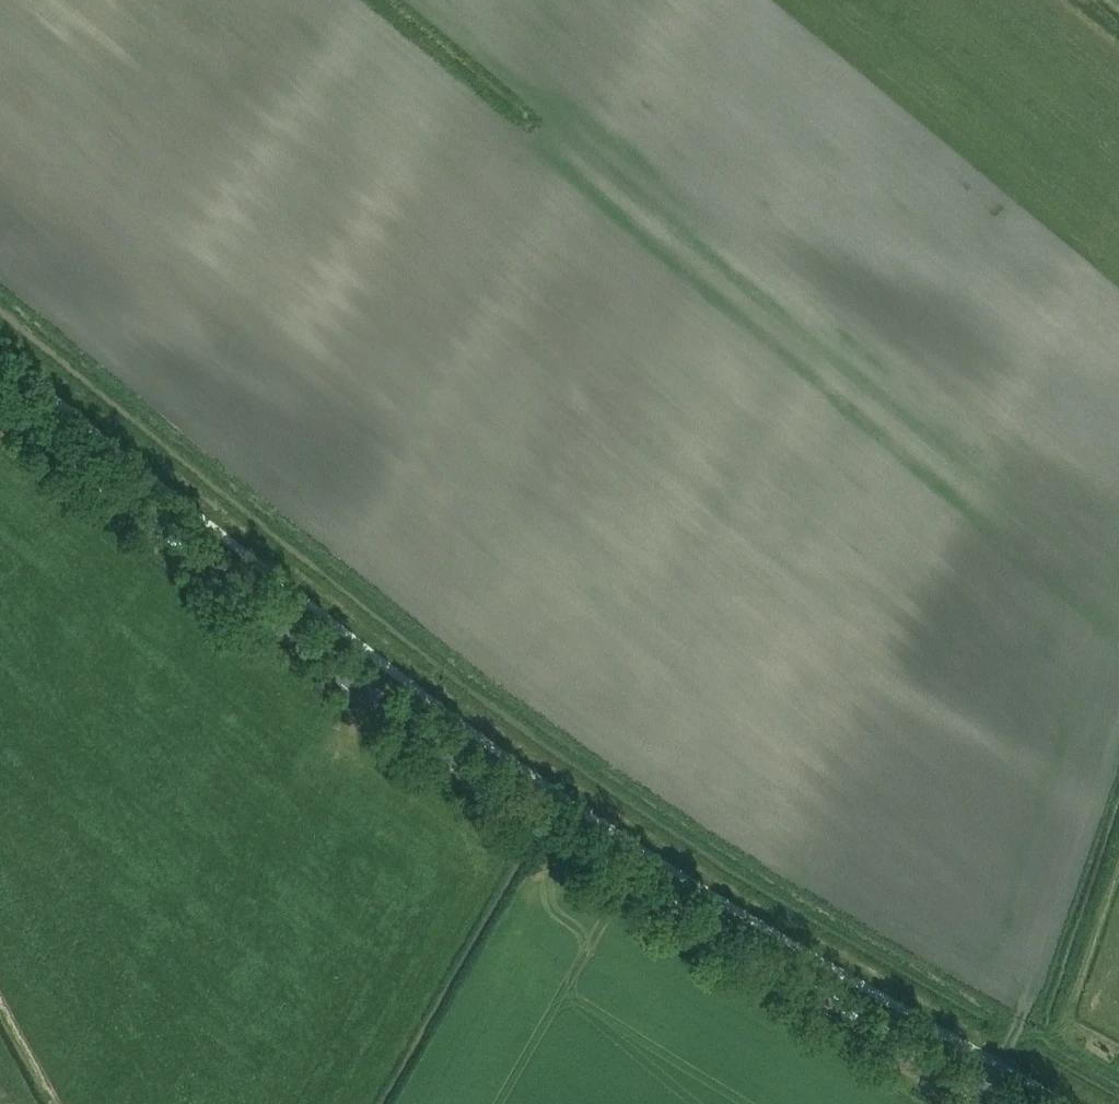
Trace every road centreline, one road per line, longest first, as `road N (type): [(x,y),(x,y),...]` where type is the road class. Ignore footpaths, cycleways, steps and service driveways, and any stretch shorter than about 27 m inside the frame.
road 1 (secondary): [(1003,1103),(617,878),(371,702),(0,402)]

